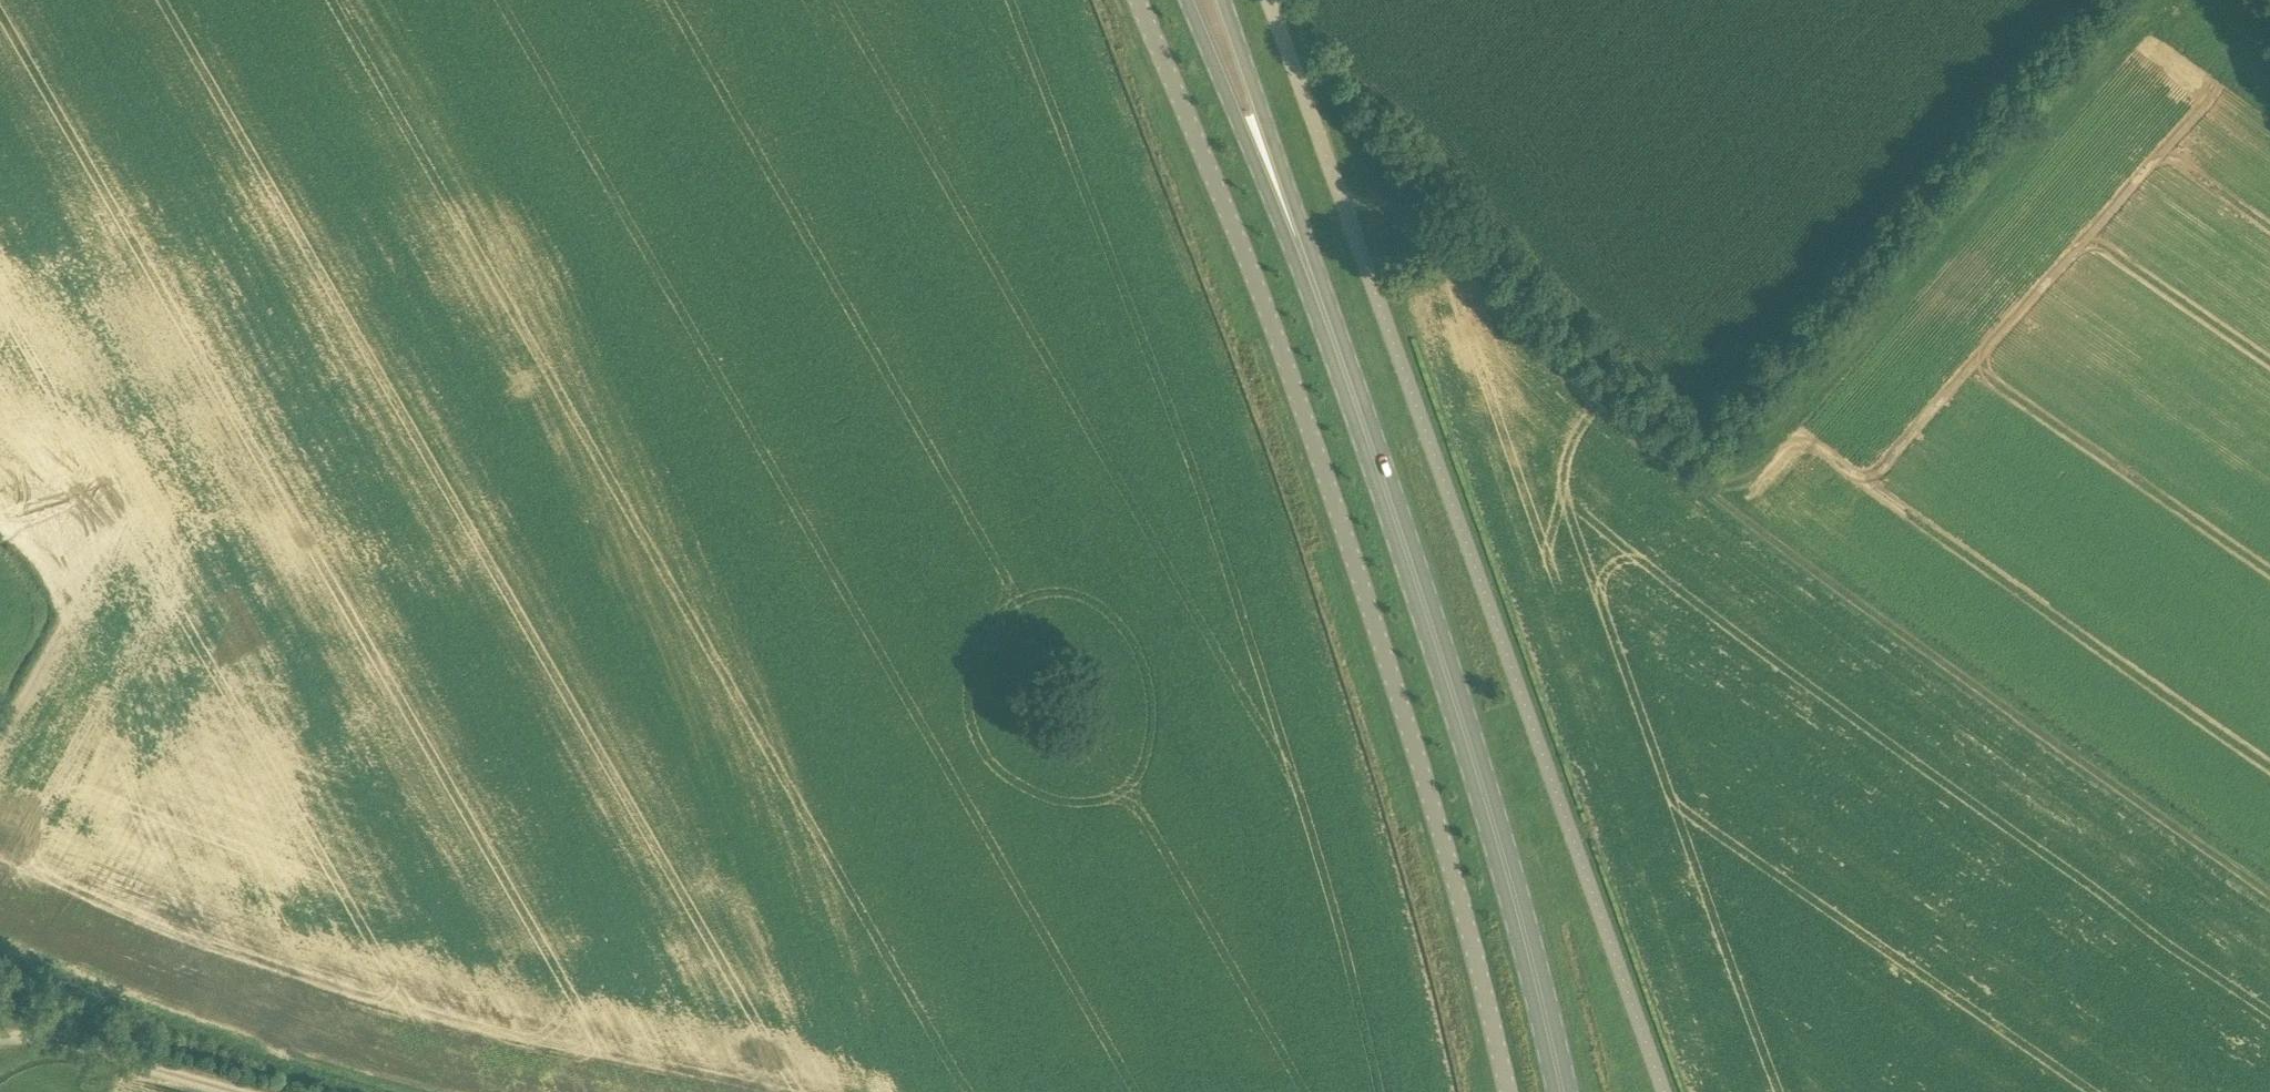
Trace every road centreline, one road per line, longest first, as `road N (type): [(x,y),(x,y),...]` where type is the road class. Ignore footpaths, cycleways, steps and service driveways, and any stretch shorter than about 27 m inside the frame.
road 1 (track): [(2269,895),(1674,477),(1595,410),(1408,206),(1382,201),(1346,213)]
road 2 (unclassified): [(1137,0),(1230,217),(1375,612),(1508,1091)]
road 3 (primary): [(1207,0),(1449,682),(1562,1091)]
road 4 (track): [(250,1091),(0,1022)]

